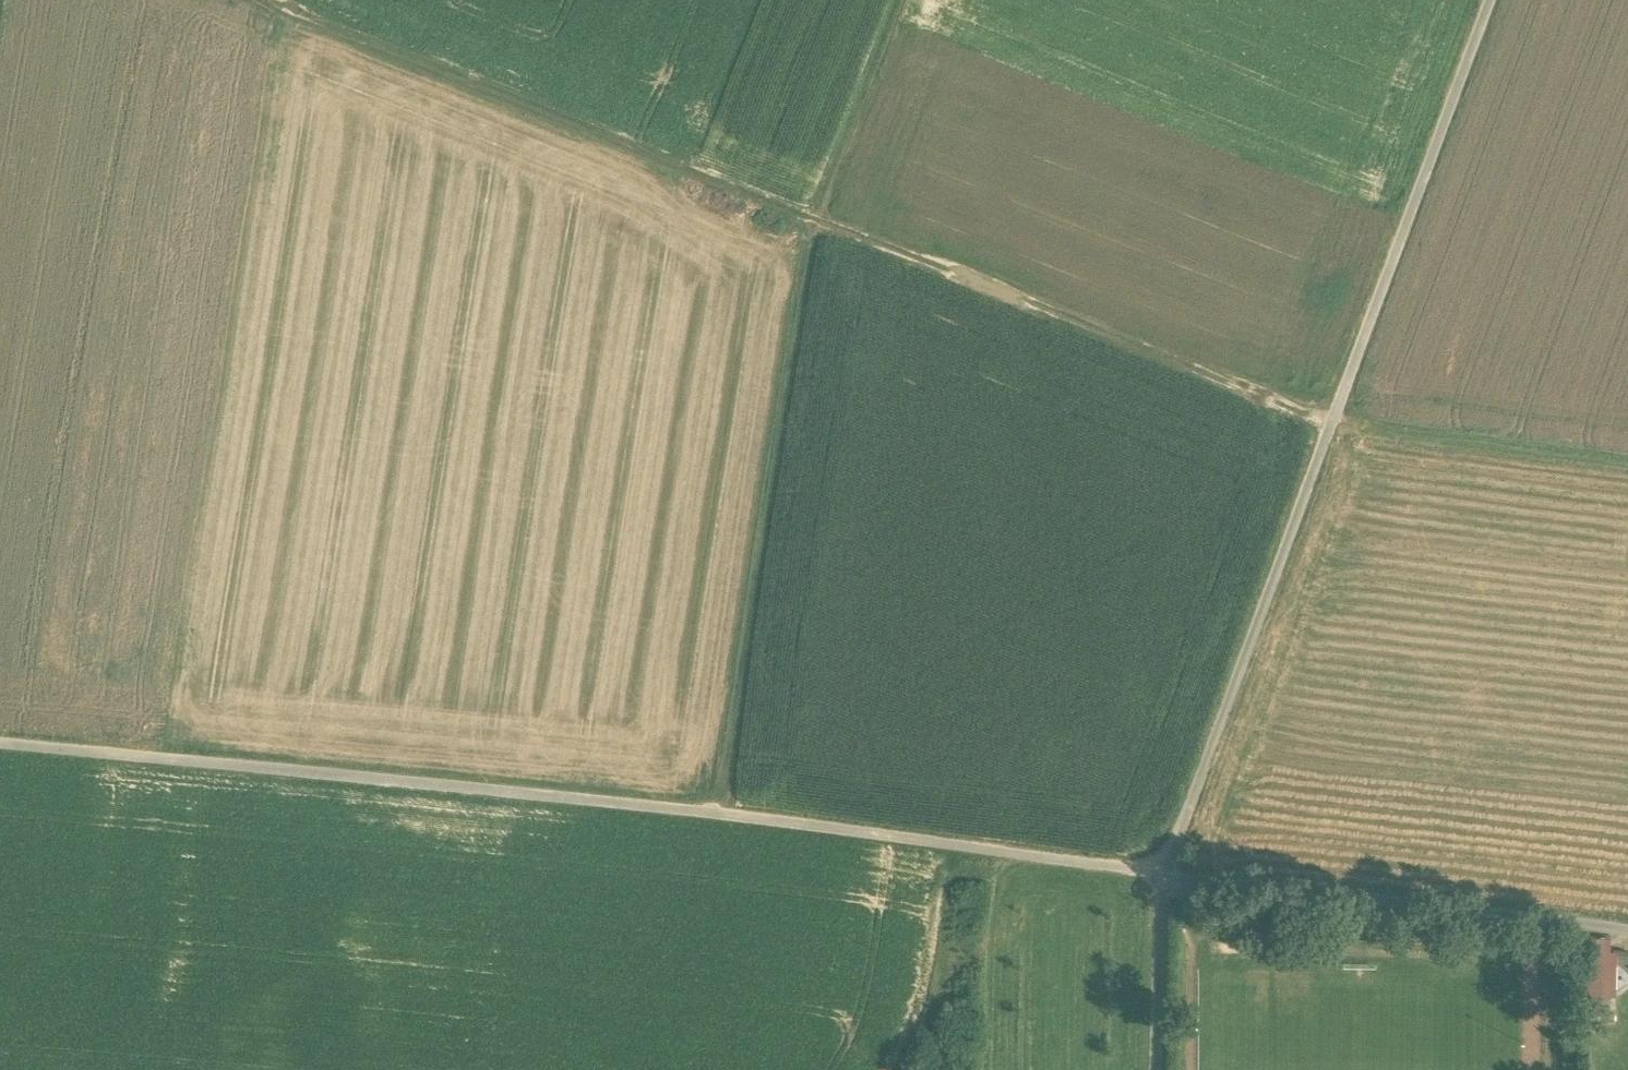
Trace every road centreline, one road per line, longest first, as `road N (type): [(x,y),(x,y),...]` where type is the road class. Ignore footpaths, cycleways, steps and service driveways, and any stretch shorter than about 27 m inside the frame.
road 1 (track): [(0,743),(603,801),(1627,933)]
road 2 (track): [(1157,1069),(1164,876),(1489,0)]

